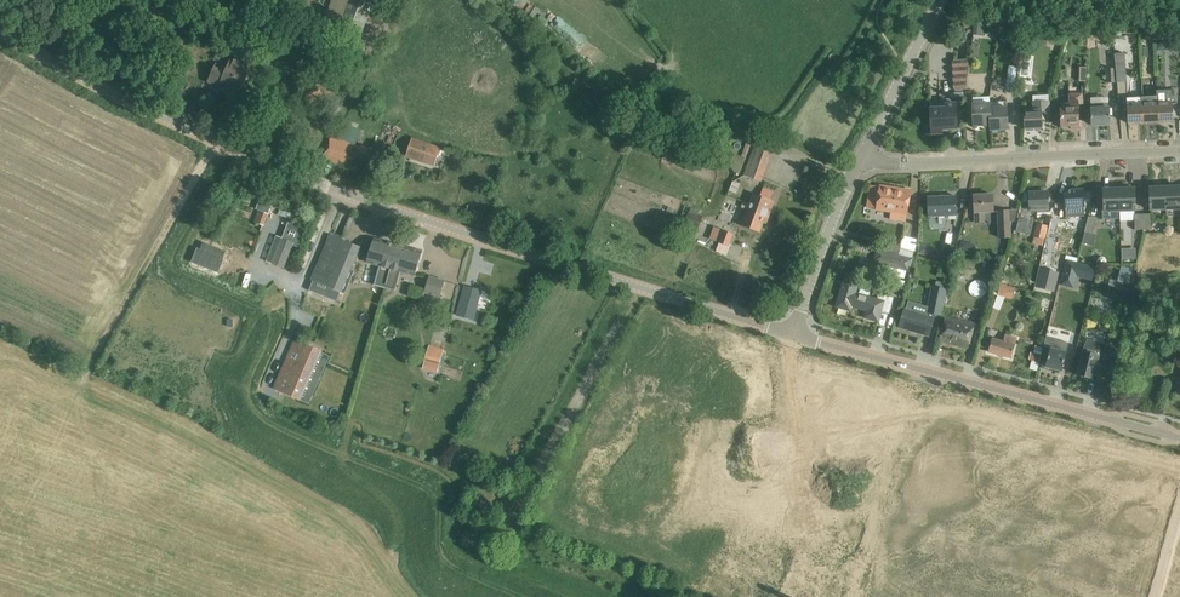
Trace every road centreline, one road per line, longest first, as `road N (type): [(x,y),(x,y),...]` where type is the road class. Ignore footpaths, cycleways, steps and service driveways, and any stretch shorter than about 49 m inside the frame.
road 1 (unclassified): [(794,334),(316,183),(136,105),(0,30)]
road 2 (unclassified): [(1179,438),(794,334)]
road 3 (residential): [(864,155),(925,164),(1179,153)]
road 4 (unclassified): [(794,334),(864,155)]
road 5 (unclassified): [(864,155),(942,0)]

